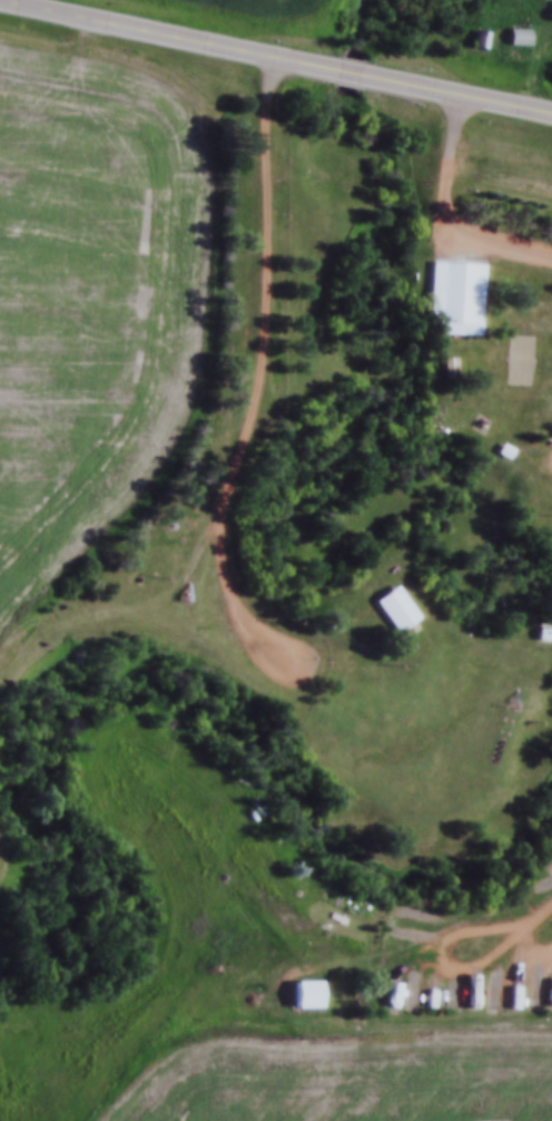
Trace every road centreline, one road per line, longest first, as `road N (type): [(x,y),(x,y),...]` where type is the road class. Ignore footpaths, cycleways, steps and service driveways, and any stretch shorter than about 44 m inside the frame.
road 1 (secondary): [(551,117),(0,2)]

